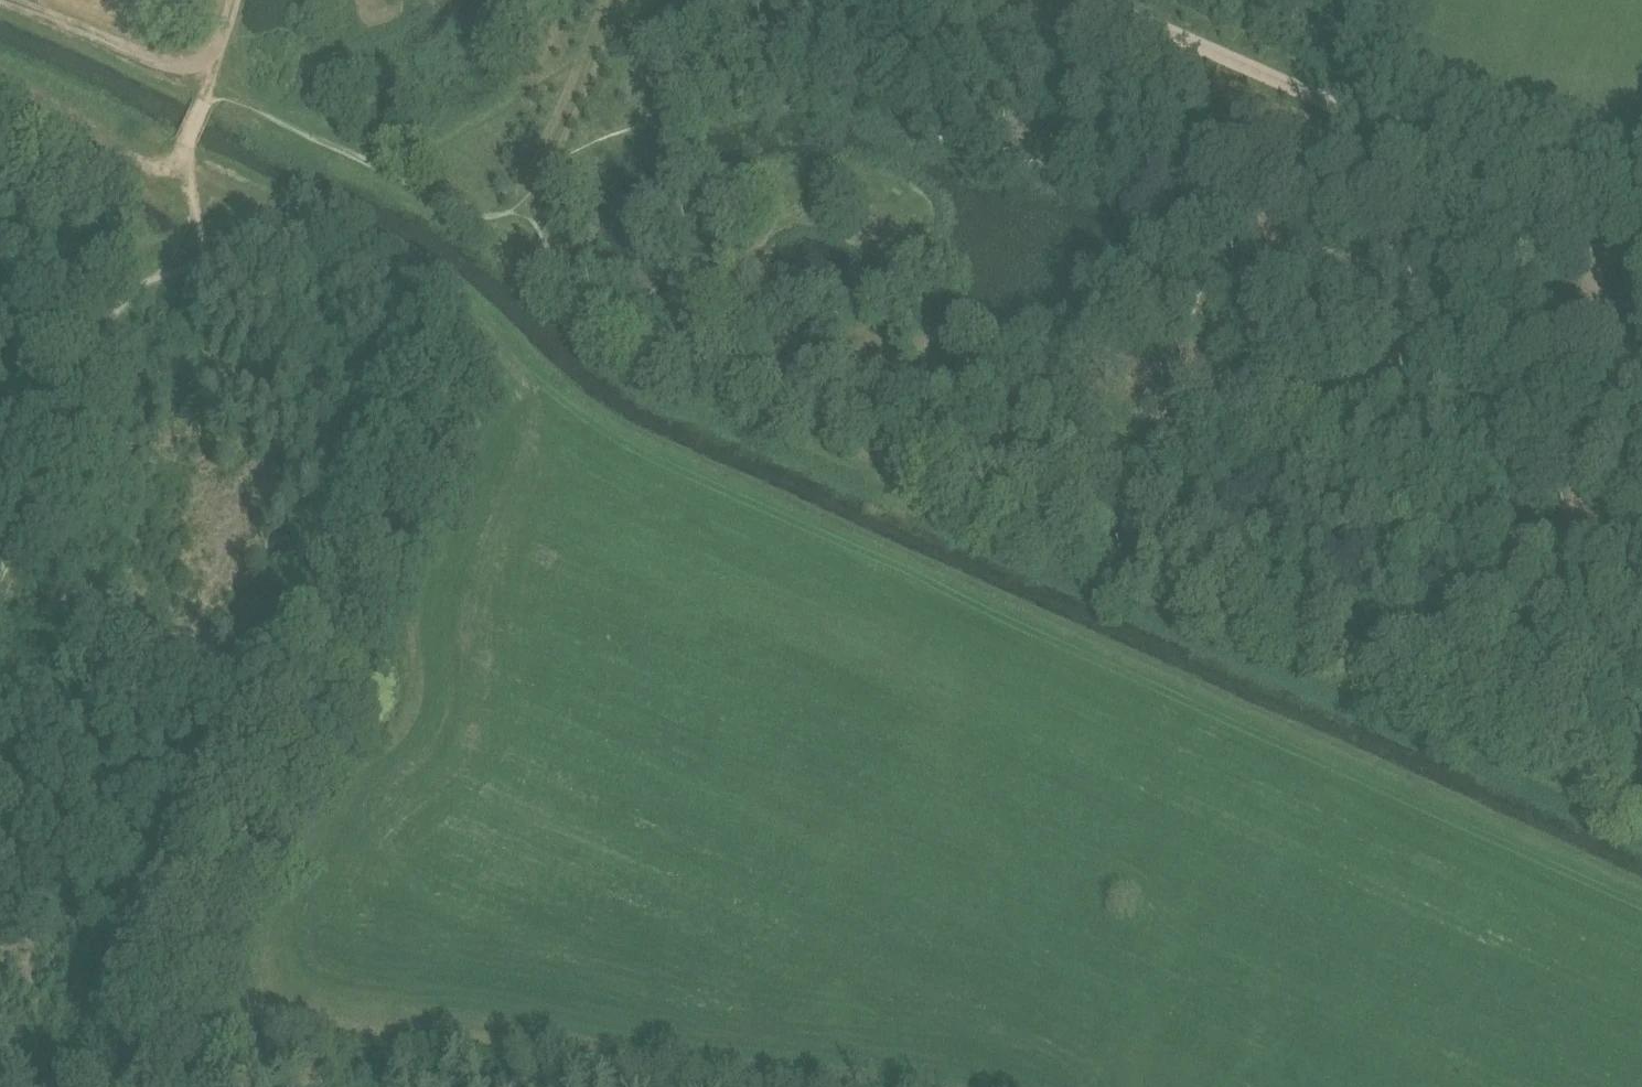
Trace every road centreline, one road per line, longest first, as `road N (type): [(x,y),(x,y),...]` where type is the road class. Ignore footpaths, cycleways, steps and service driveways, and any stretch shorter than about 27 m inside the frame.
road 1 (track): [(1641,237),(1108,0)]

